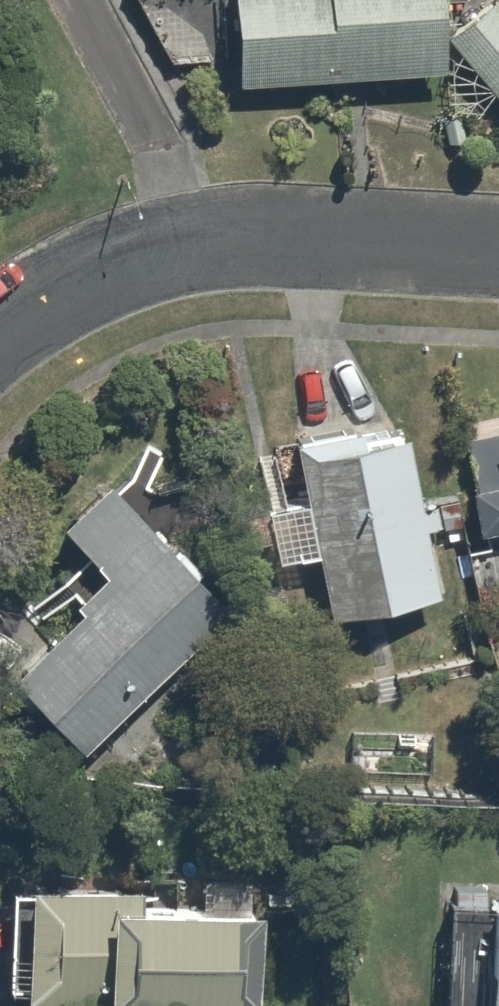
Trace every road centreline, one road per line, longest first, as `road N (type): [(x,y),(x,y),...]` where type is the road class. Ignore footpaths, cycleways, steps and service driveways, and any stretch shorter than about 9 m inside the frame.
road 1 (residential): [(498,250),(278,240),(205,247),(53,319),(0,362)]

